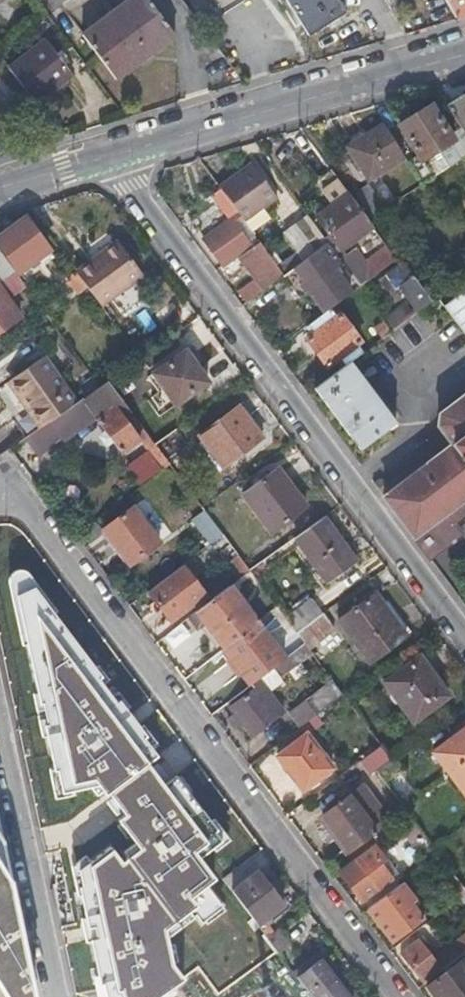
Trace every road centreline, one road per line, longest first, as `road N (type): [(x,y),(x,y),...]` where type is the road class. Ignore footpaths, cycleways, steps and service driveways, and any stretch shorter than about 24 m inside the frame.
road 1 (residential): [(0,497),(26,501),(400,996)]
road 2 (residential): [(464,633),(111,157)]
road 3 (residential): [(464,51),(111,157)]
road 4 (residential): [(58,996),(0,727)]

